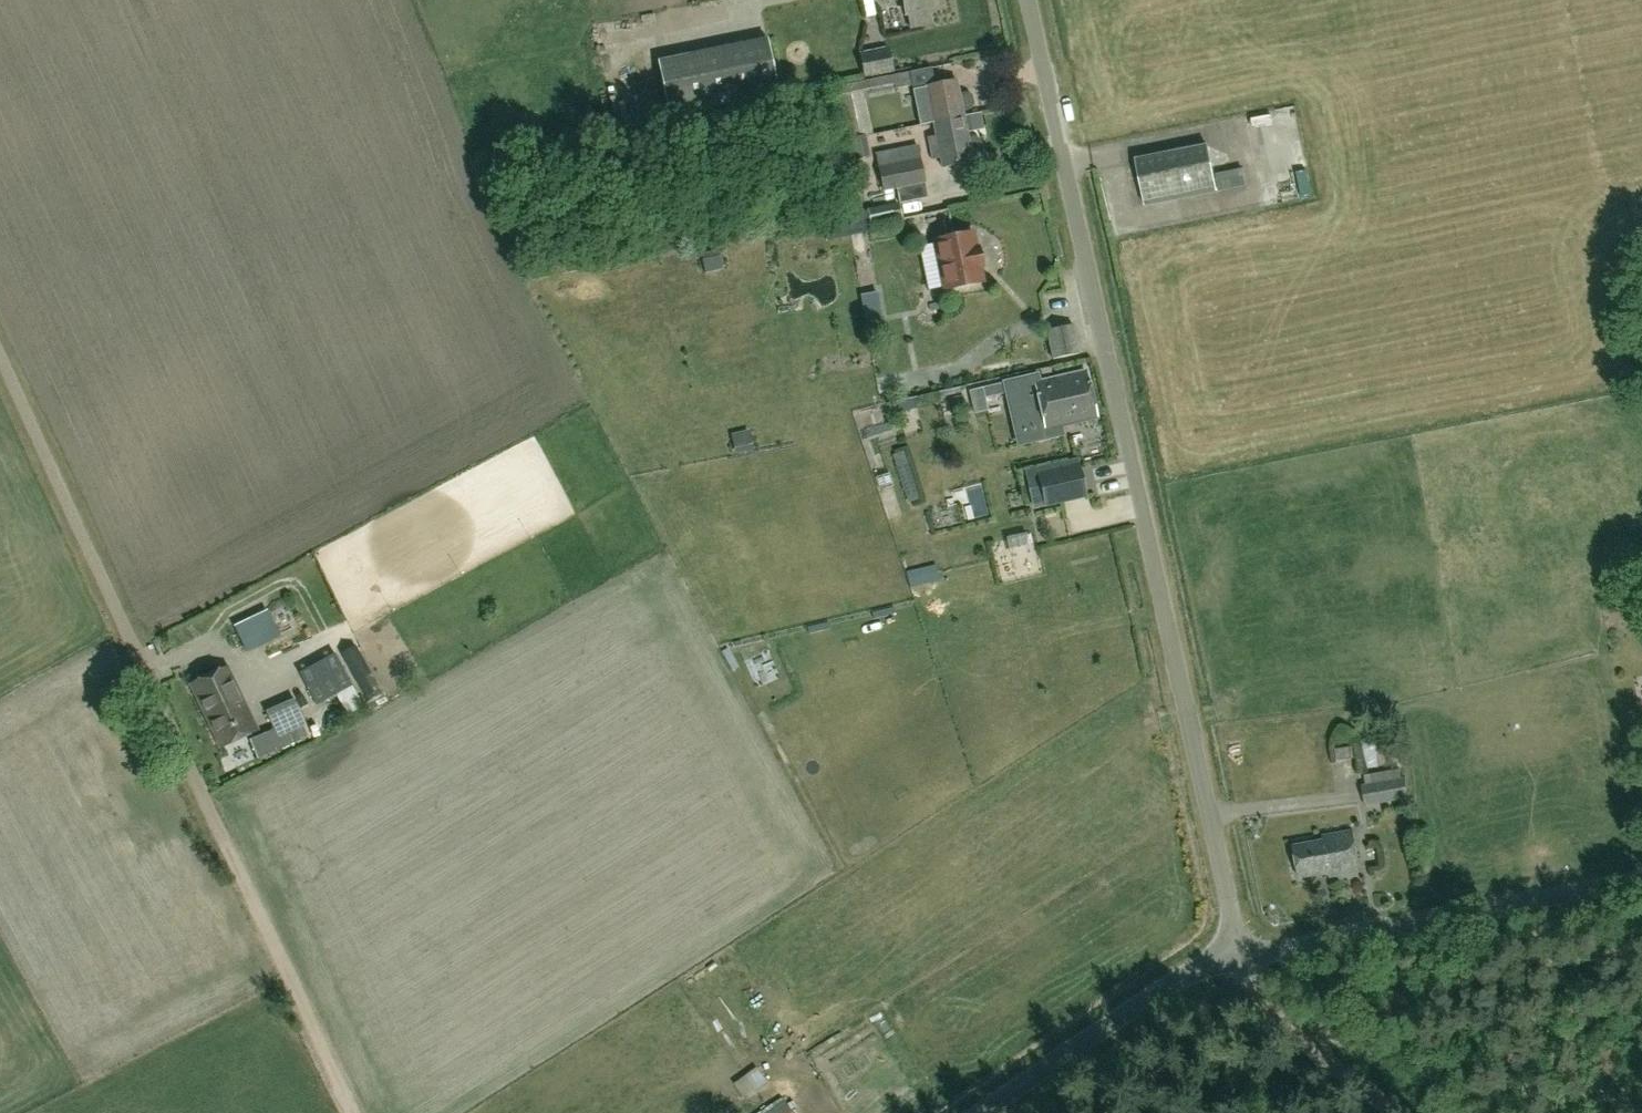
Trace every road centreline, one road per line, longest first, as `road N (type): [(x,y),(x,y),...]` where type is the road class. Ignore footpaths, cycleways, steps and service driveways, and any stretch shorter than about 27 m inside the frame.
road 1 (unclassified): [(1240,954),(1027,0)]
road 2 (unclassified): [(235,862),(0,355)]
road 3 (unclassified): [(1240,954),(1641,878)]
road 4 (unclassified): [(978,1112),(1203,962),(1240,954)]
road 5 (track): [(351,1112),(235,862)]
road 6 (track): [(1402,1112),(1270,1015),(1240,954)]

